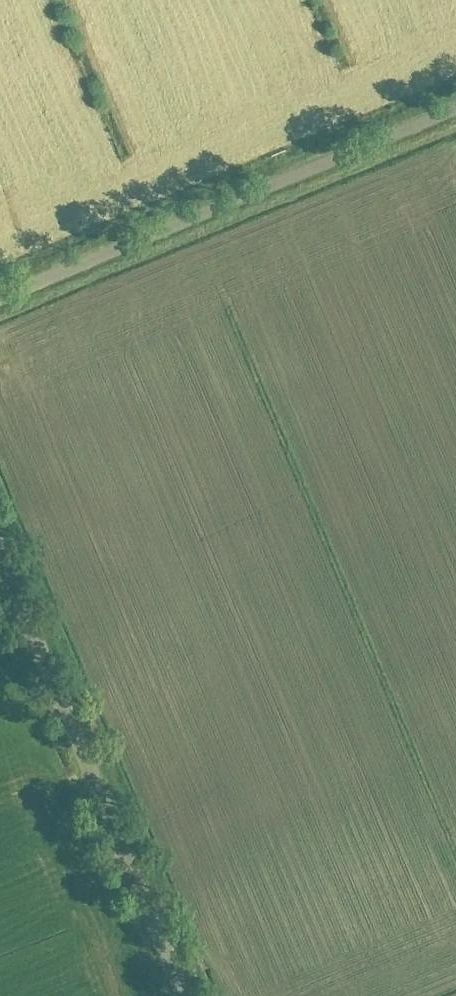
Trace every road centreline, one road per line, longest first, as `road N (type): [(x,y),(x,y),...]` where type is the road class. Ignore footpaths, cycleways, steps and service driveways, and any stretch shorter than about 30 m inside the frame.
road 1 (unclassified): [(0,286),(455,100)]
road 2 (unclassified): [(189,995),(0,543)]

